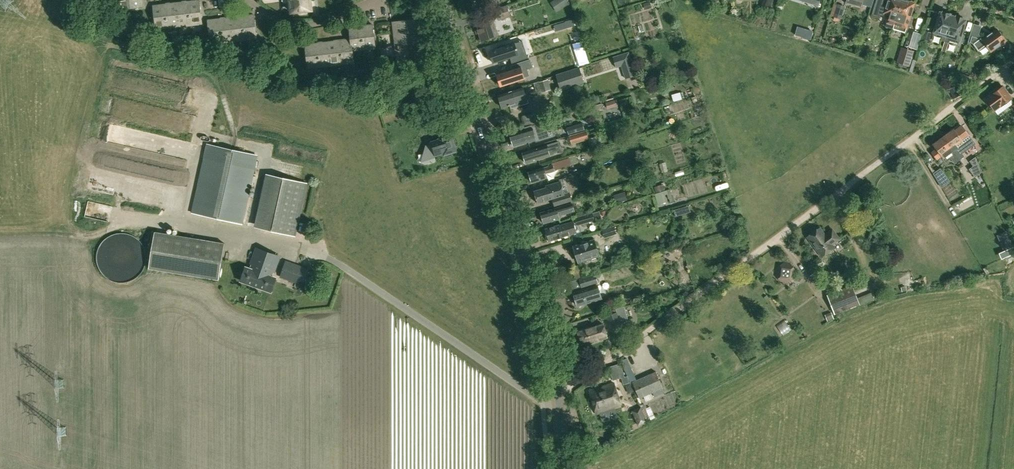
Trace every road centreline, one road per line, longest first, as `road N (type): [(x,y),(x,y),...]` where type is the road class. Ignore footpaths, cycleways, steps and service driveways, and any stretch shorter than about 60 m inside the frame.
road 1 (track): [(1013,61),(561,398)]
road 2 (tertiary): [(562,468),(549,331),(443,0)]
road 3 (residential): [(361,0),(319,22),(295,24),(238,0)]

